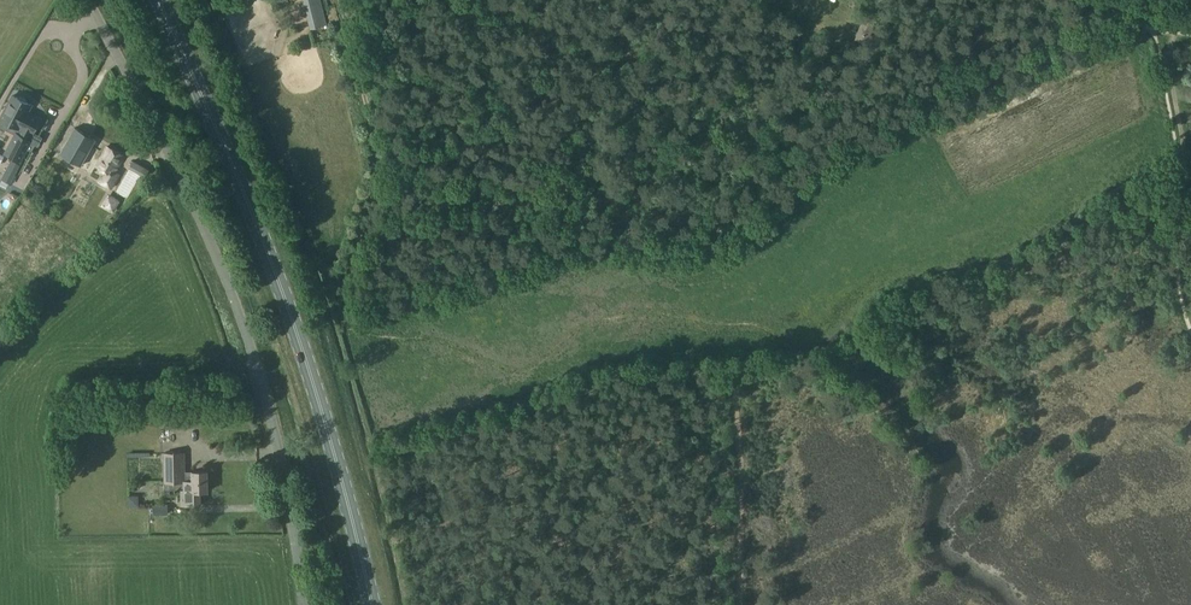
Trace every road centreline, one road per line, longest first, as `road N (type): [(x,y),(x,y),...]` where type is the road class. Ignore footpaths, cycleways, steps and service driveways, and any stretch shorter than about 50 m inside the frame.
road 1 (track): [(744,604),(738,387),(768,366),(830,356),(1108,232),(1182,180),(1187,150),(1173,33)]
road 2 (unclassified): [(308,604),(297,508),(250,341),(195,199),(88,0)]
road 3 (primary): [(371,604),(331,433),(281,284),(160,0)]
road 4 (track): [(382,174),(577,217),(618,210),(656,197),(743,136),(822,59)]
road 5 (track): [(338,0),(382,174),(335,312),(339,327)]

